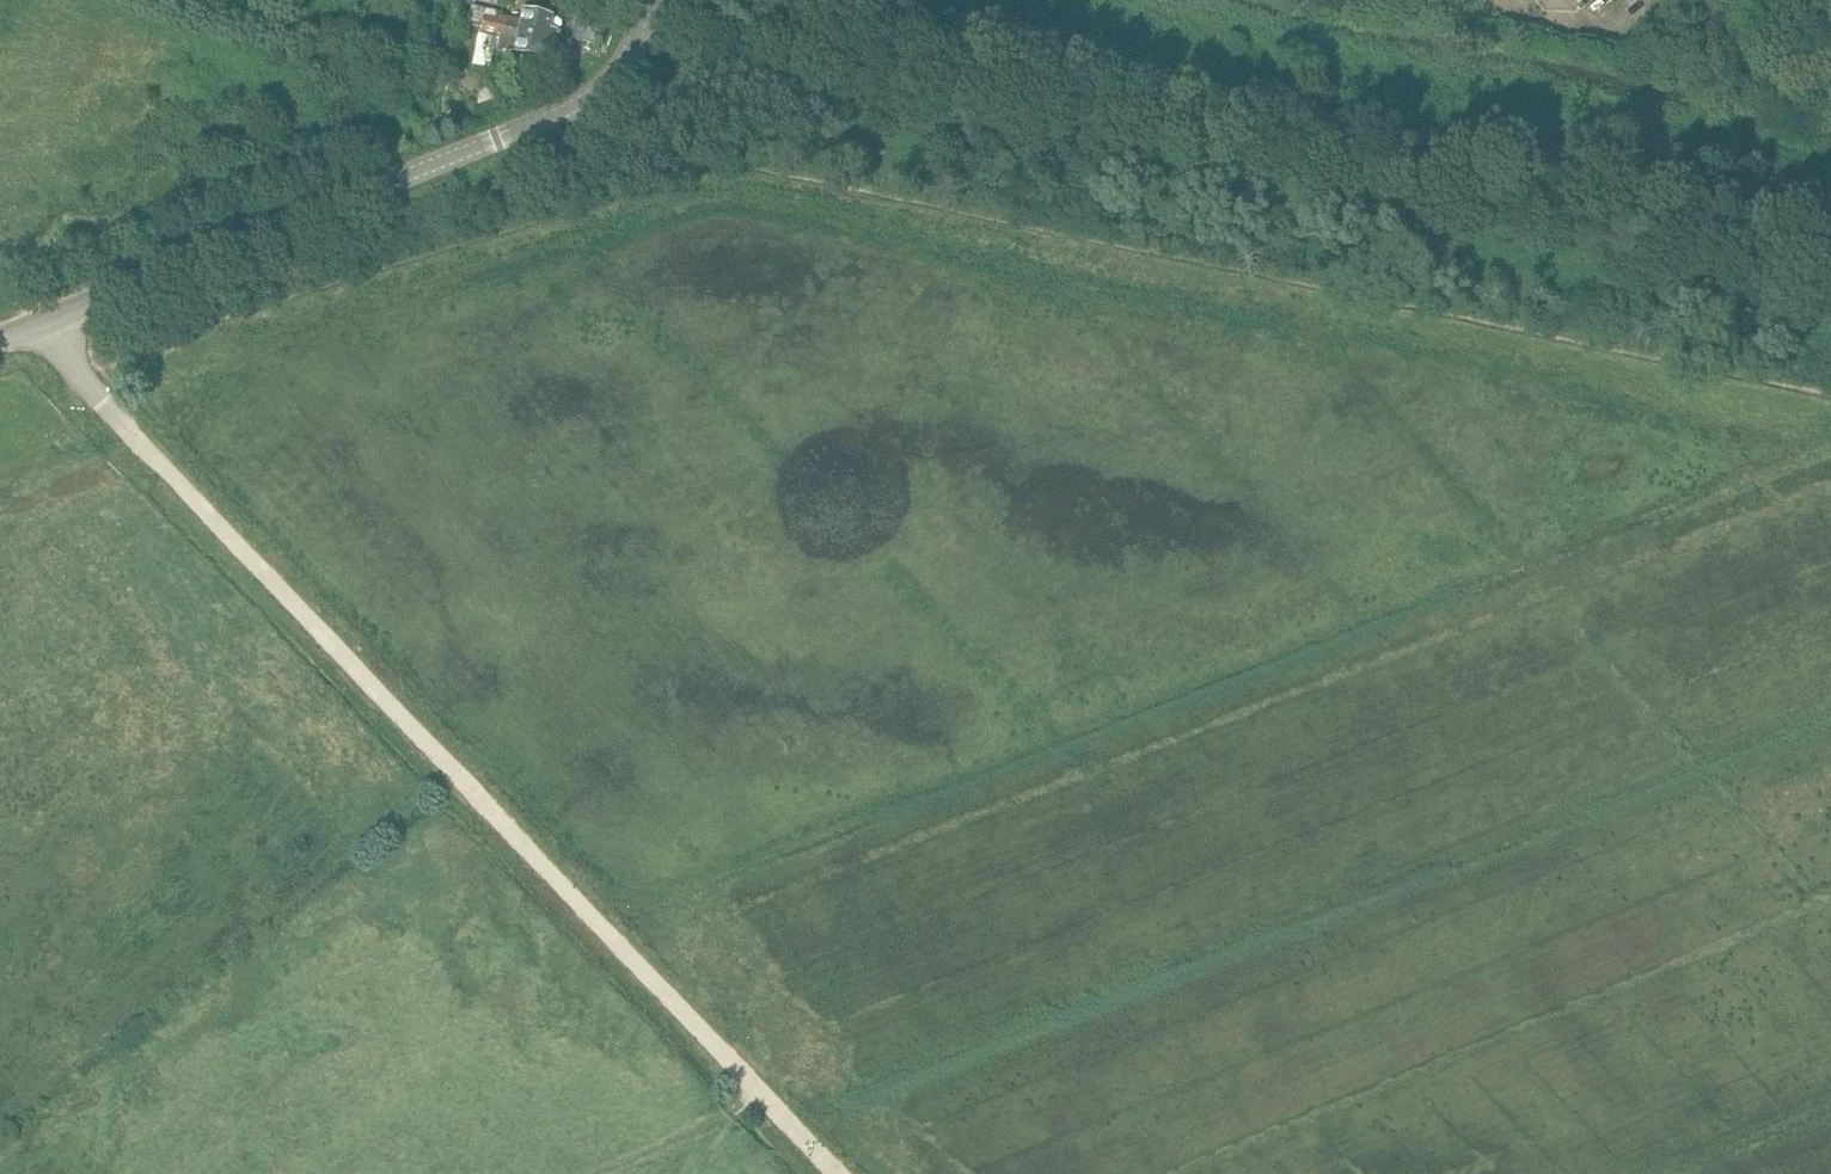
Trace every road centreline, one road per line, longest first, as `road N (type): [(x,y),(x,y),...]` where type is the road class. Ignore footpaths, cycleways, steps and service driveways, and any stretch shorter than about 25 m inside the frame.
road 1 (track): [(836,1173),(81,379)]
road 2 (tertiary): [(46,321),(588,97),(614,73),(649,0)]

